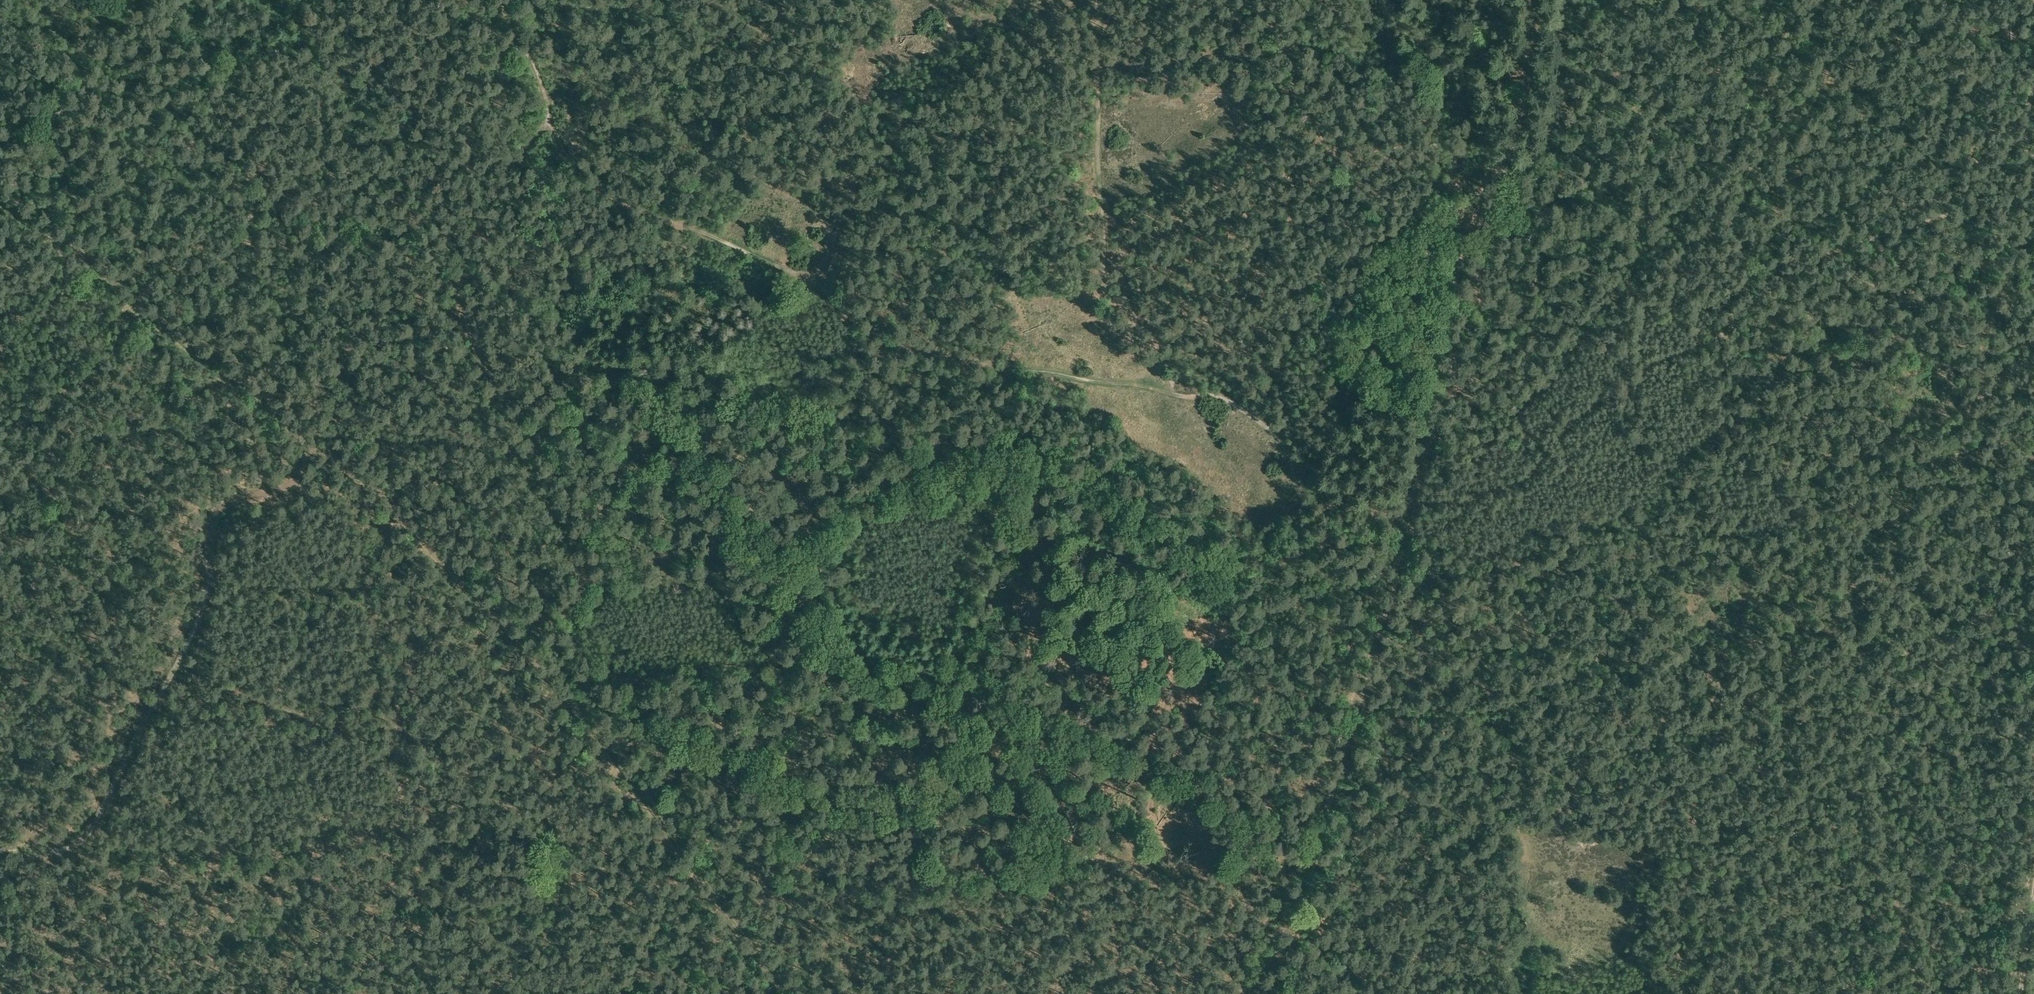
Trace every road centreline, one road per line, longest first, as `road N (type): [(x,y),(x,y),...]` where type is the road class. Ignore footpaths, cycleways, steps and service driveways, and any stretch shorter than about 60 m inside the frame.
road 1 (track): [(1532,0),(1522,103),(1414,514),(1265,993)]
road 2 (track): [(1104,0),(1102,275),(1127,308),(1150,373),(1128,385)]
road 3 (track): [(150,314),(0,313)]

